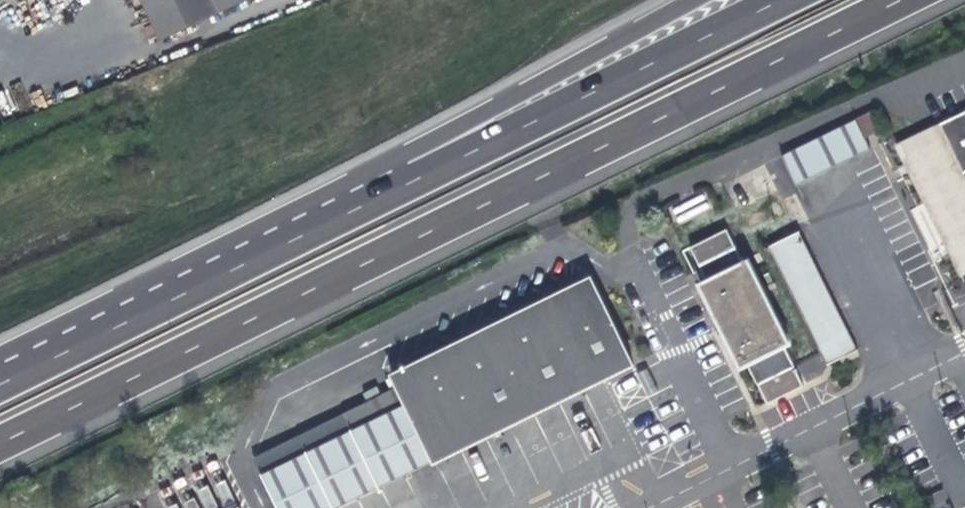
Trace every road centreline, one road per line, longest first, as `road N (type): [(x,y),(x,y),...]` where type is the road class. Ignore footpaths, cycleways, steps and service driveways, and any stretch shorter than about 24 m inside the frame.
road 1 (motorway): [(0,438),(895,0)]
road 2 (motorway): [(776,0),(319,221)]
road 3 (motorway): [(699,0),(319,221)]
road 4 (motorway): [(319,221),(0,378)]

